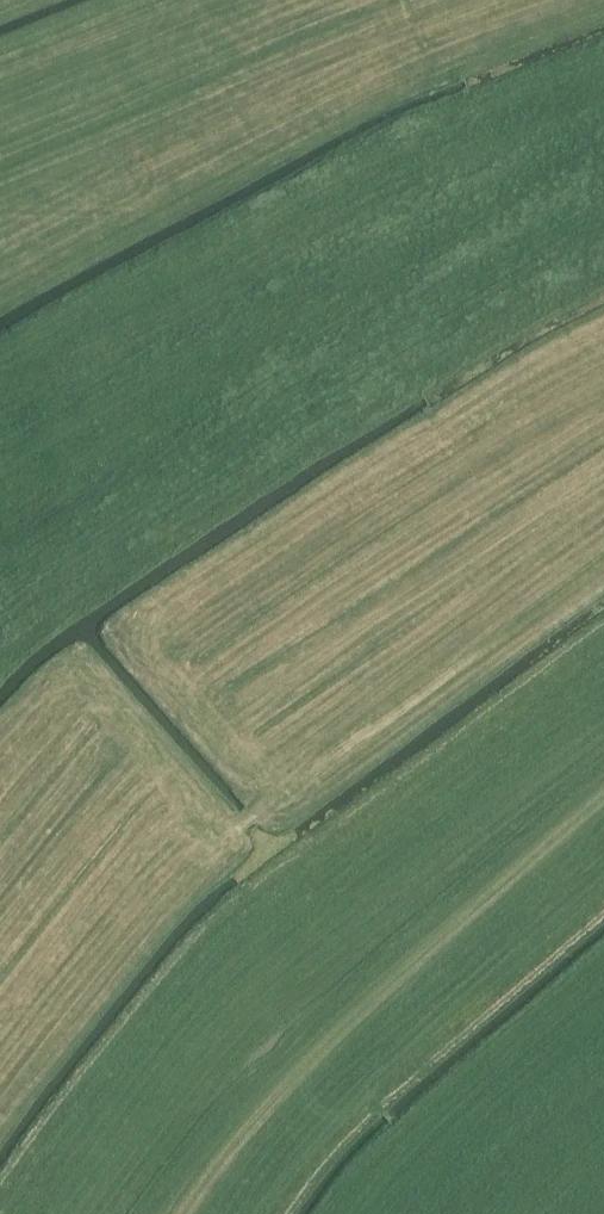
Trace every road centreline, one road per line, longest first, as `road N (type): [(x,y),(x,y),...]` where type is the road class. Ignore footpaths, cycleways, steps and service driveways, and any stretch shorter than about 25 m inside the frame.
road 1 (track): [(222,840),(603,574)]

